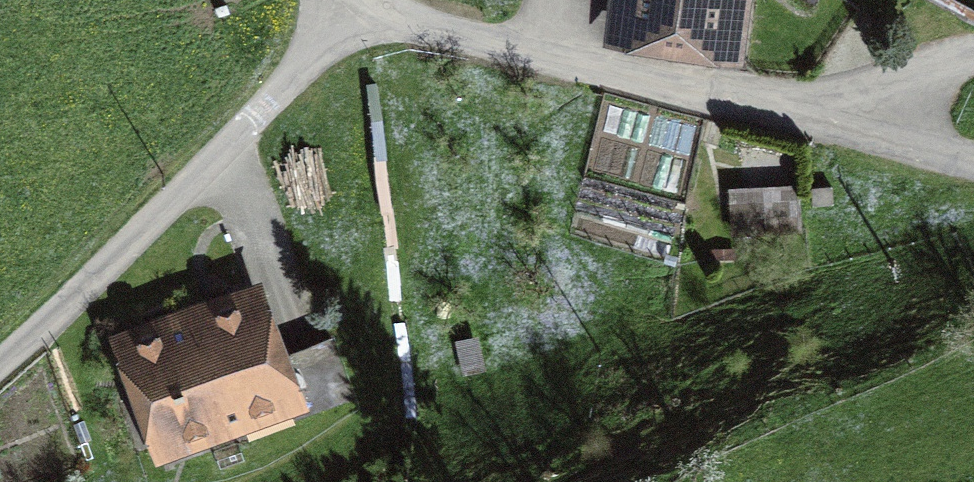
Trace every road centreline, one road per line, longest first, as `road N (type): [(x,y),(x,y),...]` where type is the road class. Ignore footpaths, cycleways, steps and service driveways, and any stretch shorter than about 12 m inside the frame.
road 1 (unclassified): [(355,15),(0,366)]
road 2 (unclassified): [(355,15),(810,115)]
road 3 (unclassified): [(810,115),(973,54)]
road 4 (unclassified): [(810,115),(973,160)]

